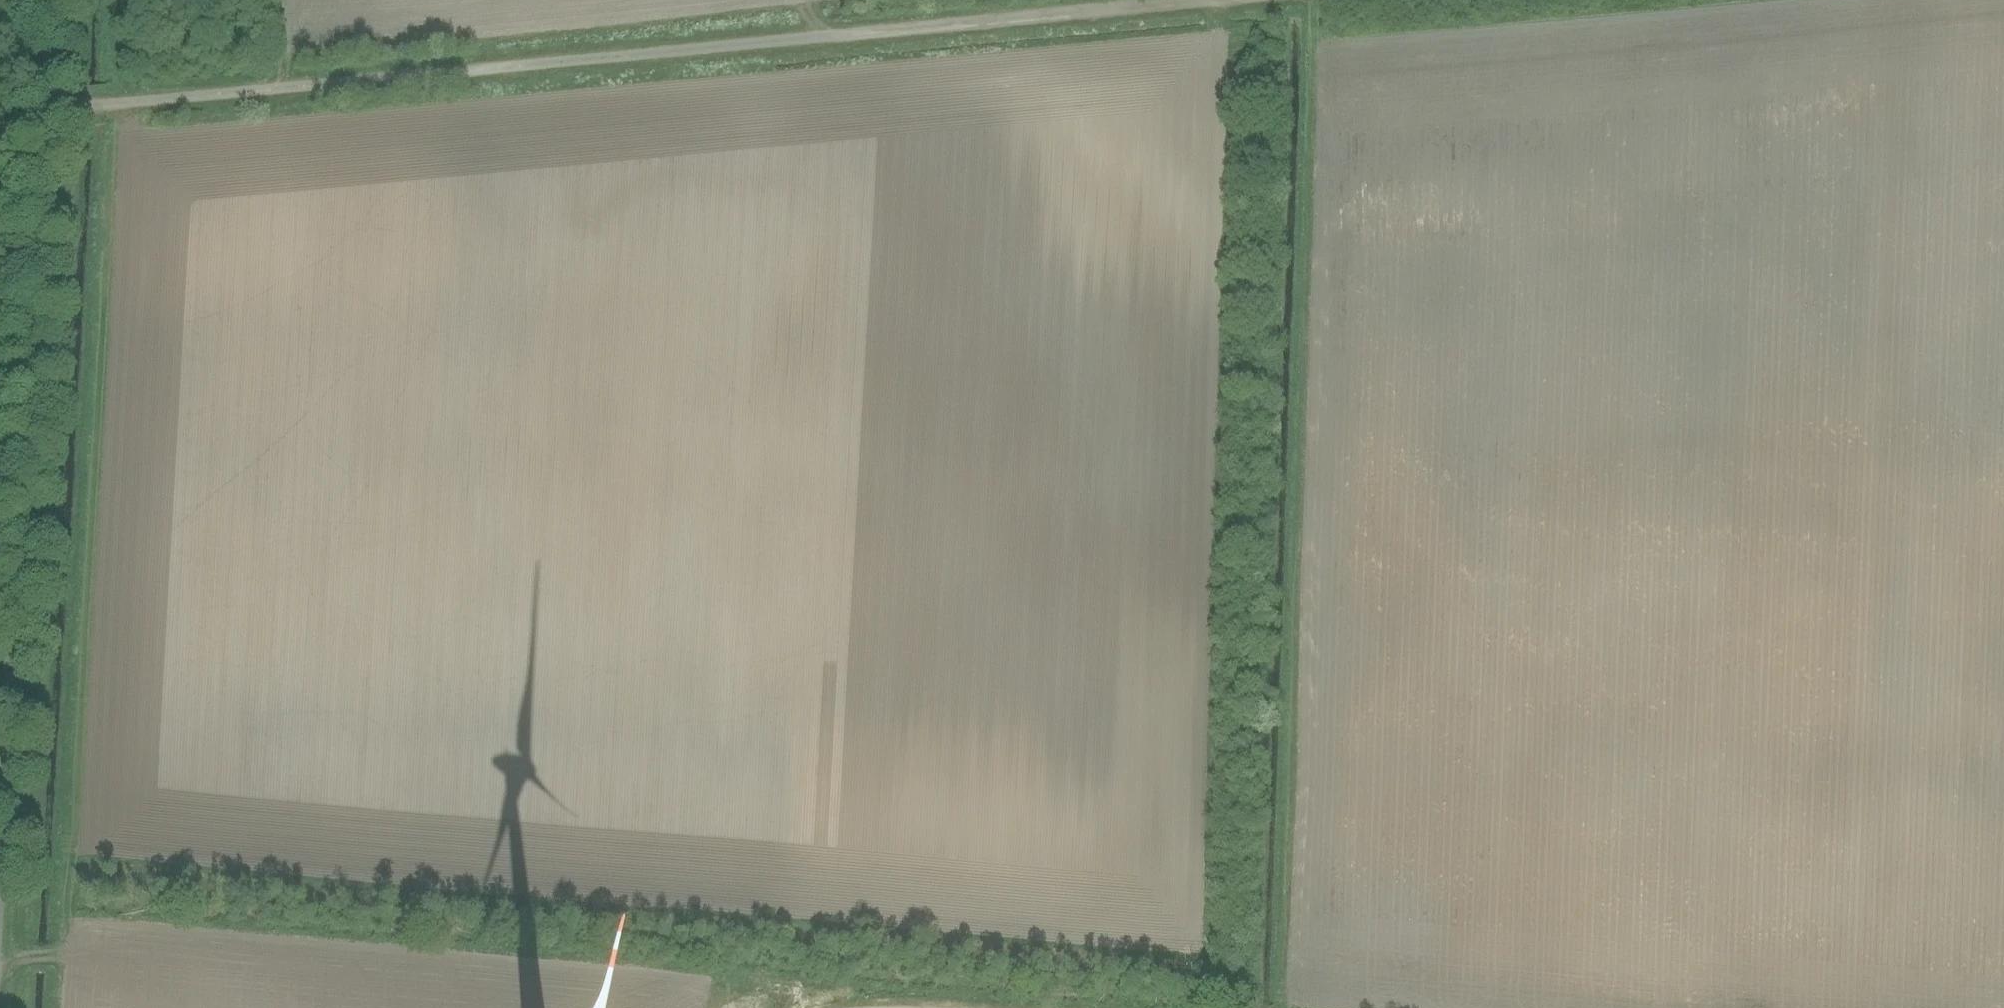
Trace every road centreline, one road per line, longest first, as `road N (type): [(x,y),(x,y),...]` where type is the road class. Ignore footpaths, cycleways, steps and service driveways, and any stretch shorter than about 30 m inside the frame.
road 1 (unclassified): [(1159,0),(47,102)]
road 2 (track): [(47,102),(0,866)]

